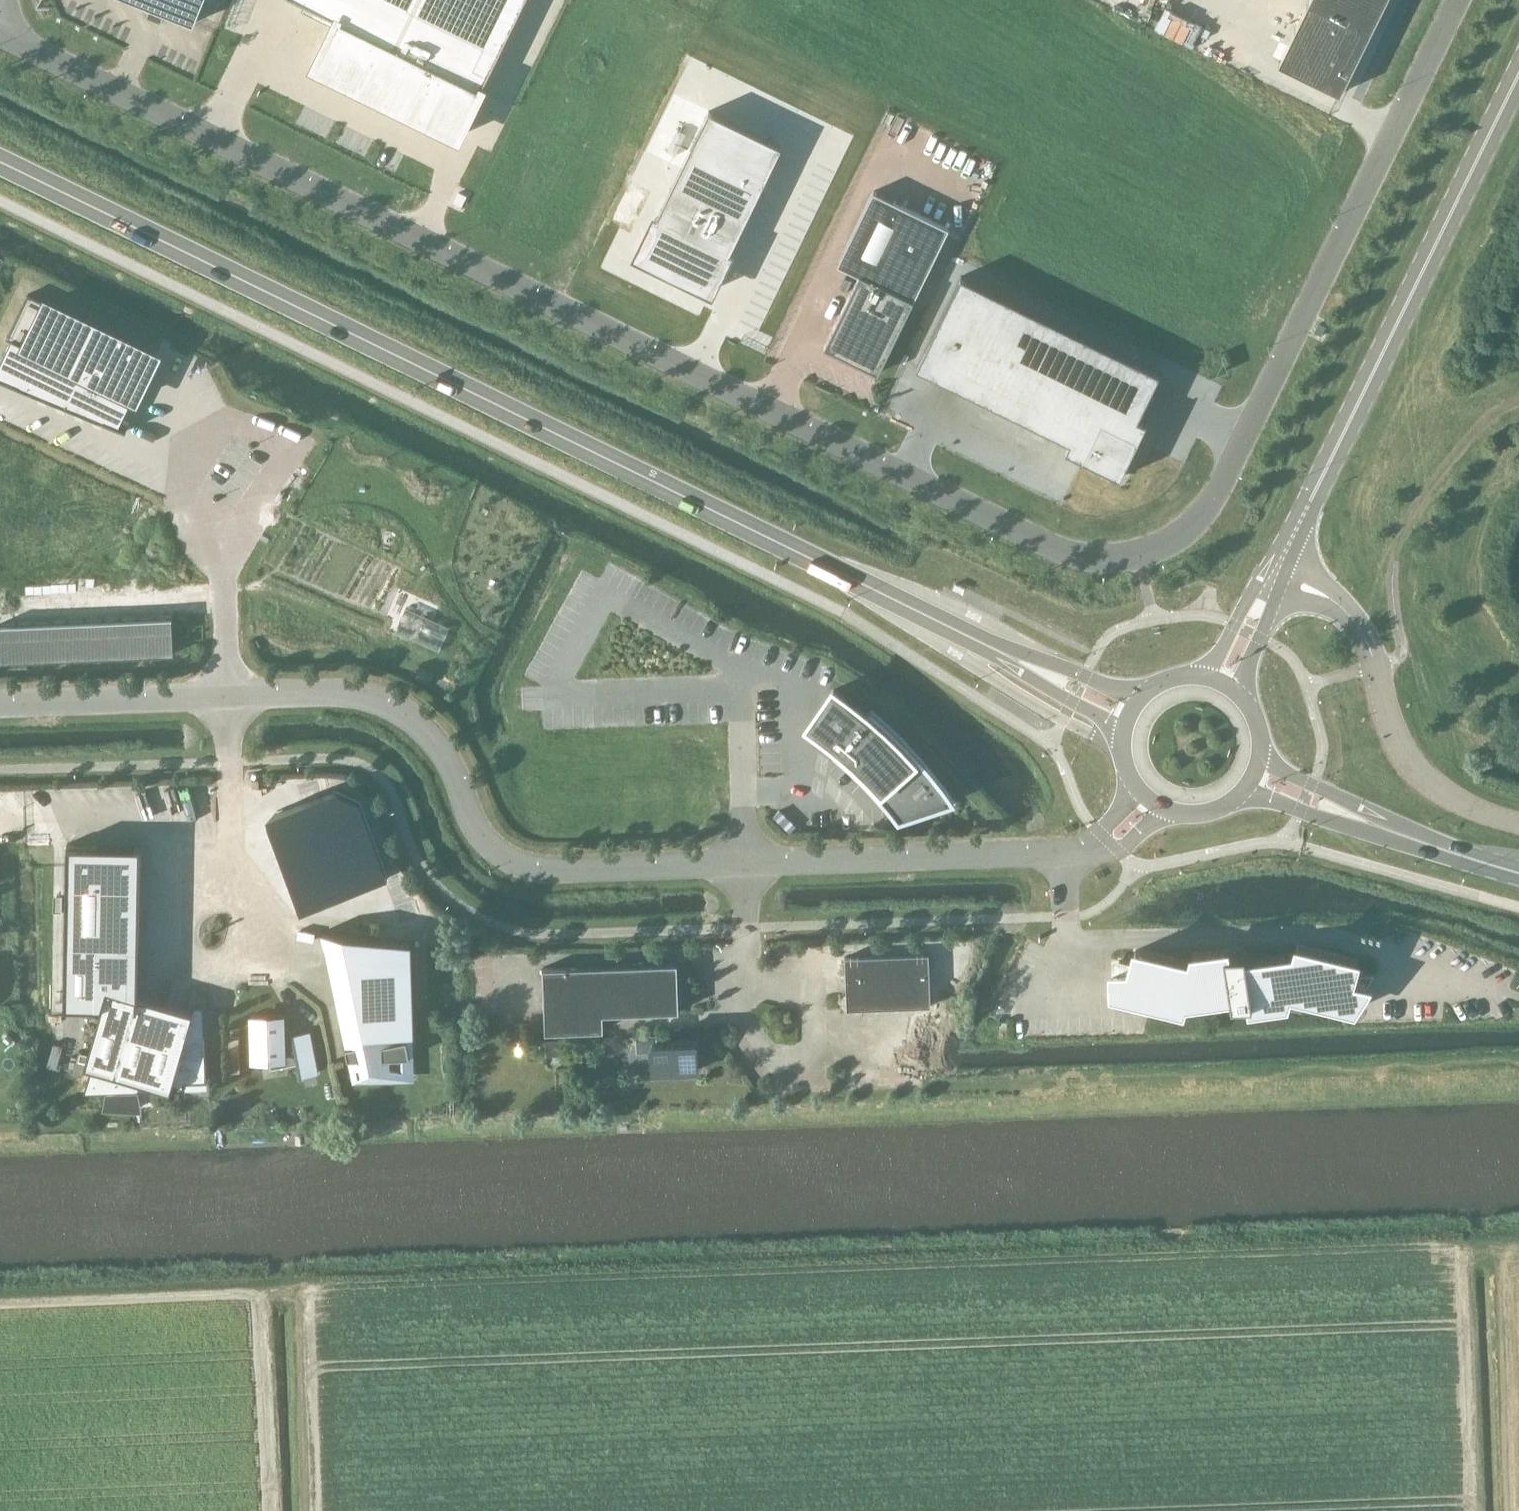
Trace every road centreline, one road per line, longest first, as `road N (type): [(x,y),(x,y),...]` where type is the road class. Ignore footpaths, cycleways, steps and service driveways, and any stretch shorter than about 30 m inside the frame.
road 1 (unclassified): [(1456,0),(1211,501),(1167,541),(1109,558),(1041,542),(0,34)]
road 2 (unclassified): [(1076,850),(531,869),(488,846),(429,737),(399,711),(363,697),(0,704)]
road 3 (secondary): [(996,650),(0,162)]
road 4 (primary): [(1518,74),(1275,573)]
road 5 (unclassified): [(1518,823),(1472,808),(1422,776),(1390,724),(1359,628),(1331,599),(1275,573)]
road 6 (secondary): [(996,650),(1122,740)]
road 7 (secondary): [(1144,695),(996,650)]
road 8 (primary): [(1238,795),(1368,833),(1382,828)]
road 9 (primary): [(1382,828),(1375,816),(1259,753)]
road 10 (primary): [(1518,873),(1382,828)]
road 11 (primary): [(1241,698),(1276,598),(1275,573)]
road 12 (primary): [(1275,573),(1254,589),(1199,677)]

